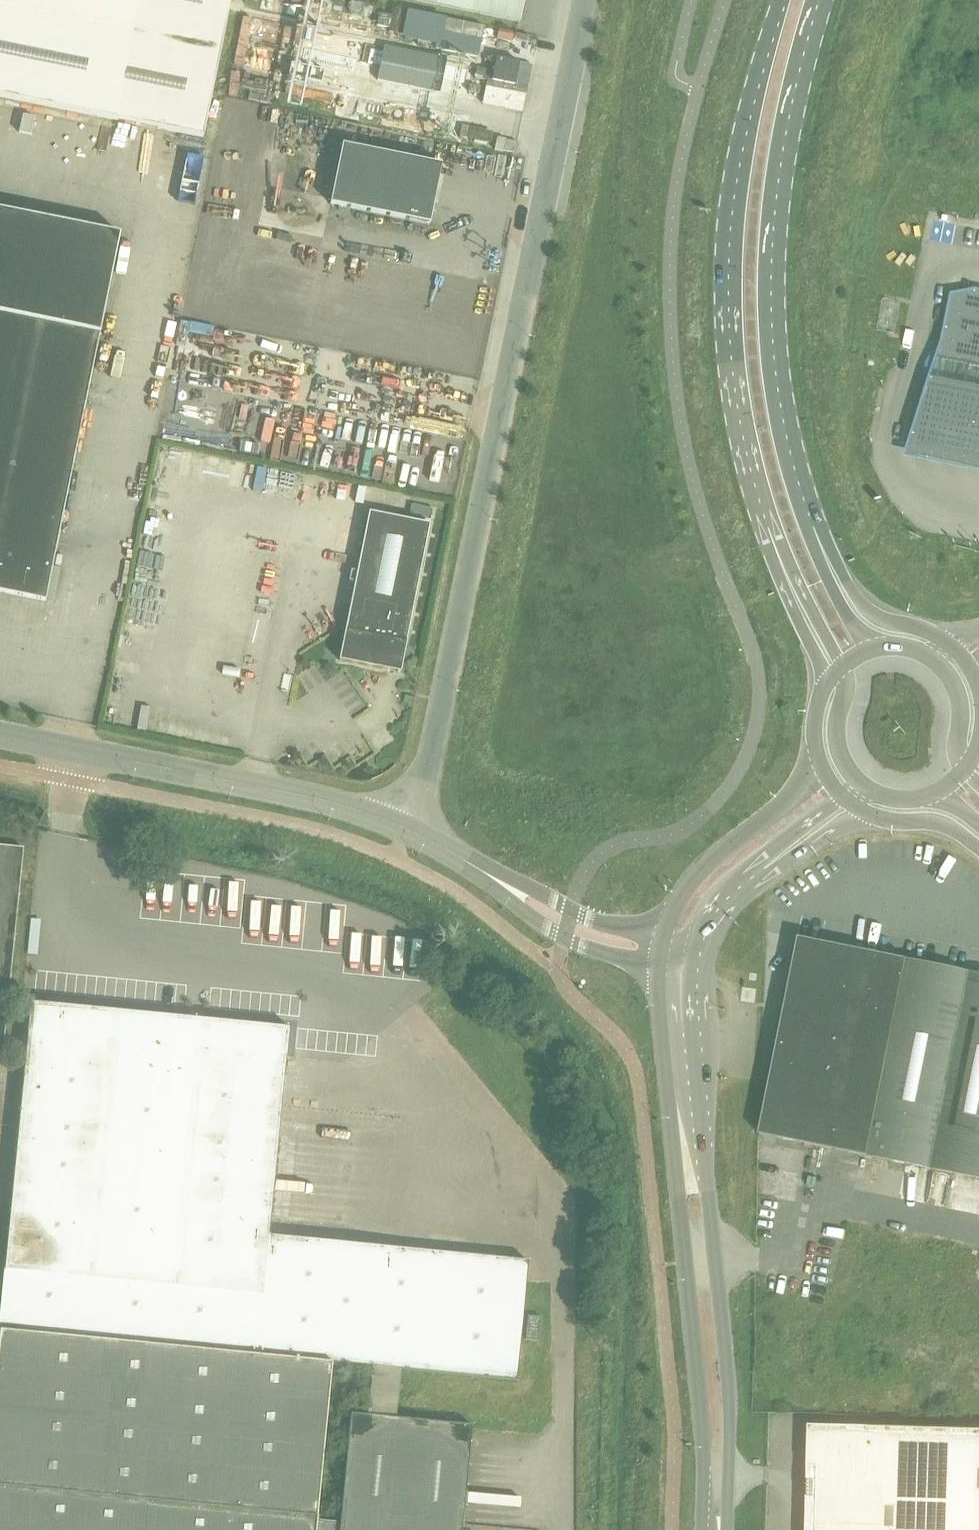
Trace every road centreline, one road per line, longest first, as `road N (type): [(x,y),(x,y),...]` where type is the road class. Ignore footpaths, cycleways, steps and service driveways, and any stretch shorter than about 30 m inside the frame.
road 1 (unclassified): [(411,829),(586,0)]
road 2 (primary): [(782,0),(736,182),(729,311),(739,421),(792,587)]
road 3 (primary): [(830,567),(783,420),(771,306),(788,118),(827,0)]
road 4 (tertiary): [(726,1529),(729,1425),(705,1171),(700,957)]
road 5 (tertiary): [(659,961),(704,1452),(703,1529)]
road 6 (unclassified): [(411,829),(333,803),(0,733)]
road 7 (tertiary): [(816,743),(799,788),(692,876),(662,937)]
road 8 (unclassified): [(489,877),(562,938),(659,961)]
road 9 (unclassified): [(662,937),(604,925),(489,877)]
road 10 (primary): [(949,646),(871,613),(830,567)]
road 11 (tertiary): [(700,957),(719,910),(785,852)]
road 12 (primary): [(840,667),(838,745),(872,793)]
road 13 (primary): [(966,768),(956,687),(923,651)]

